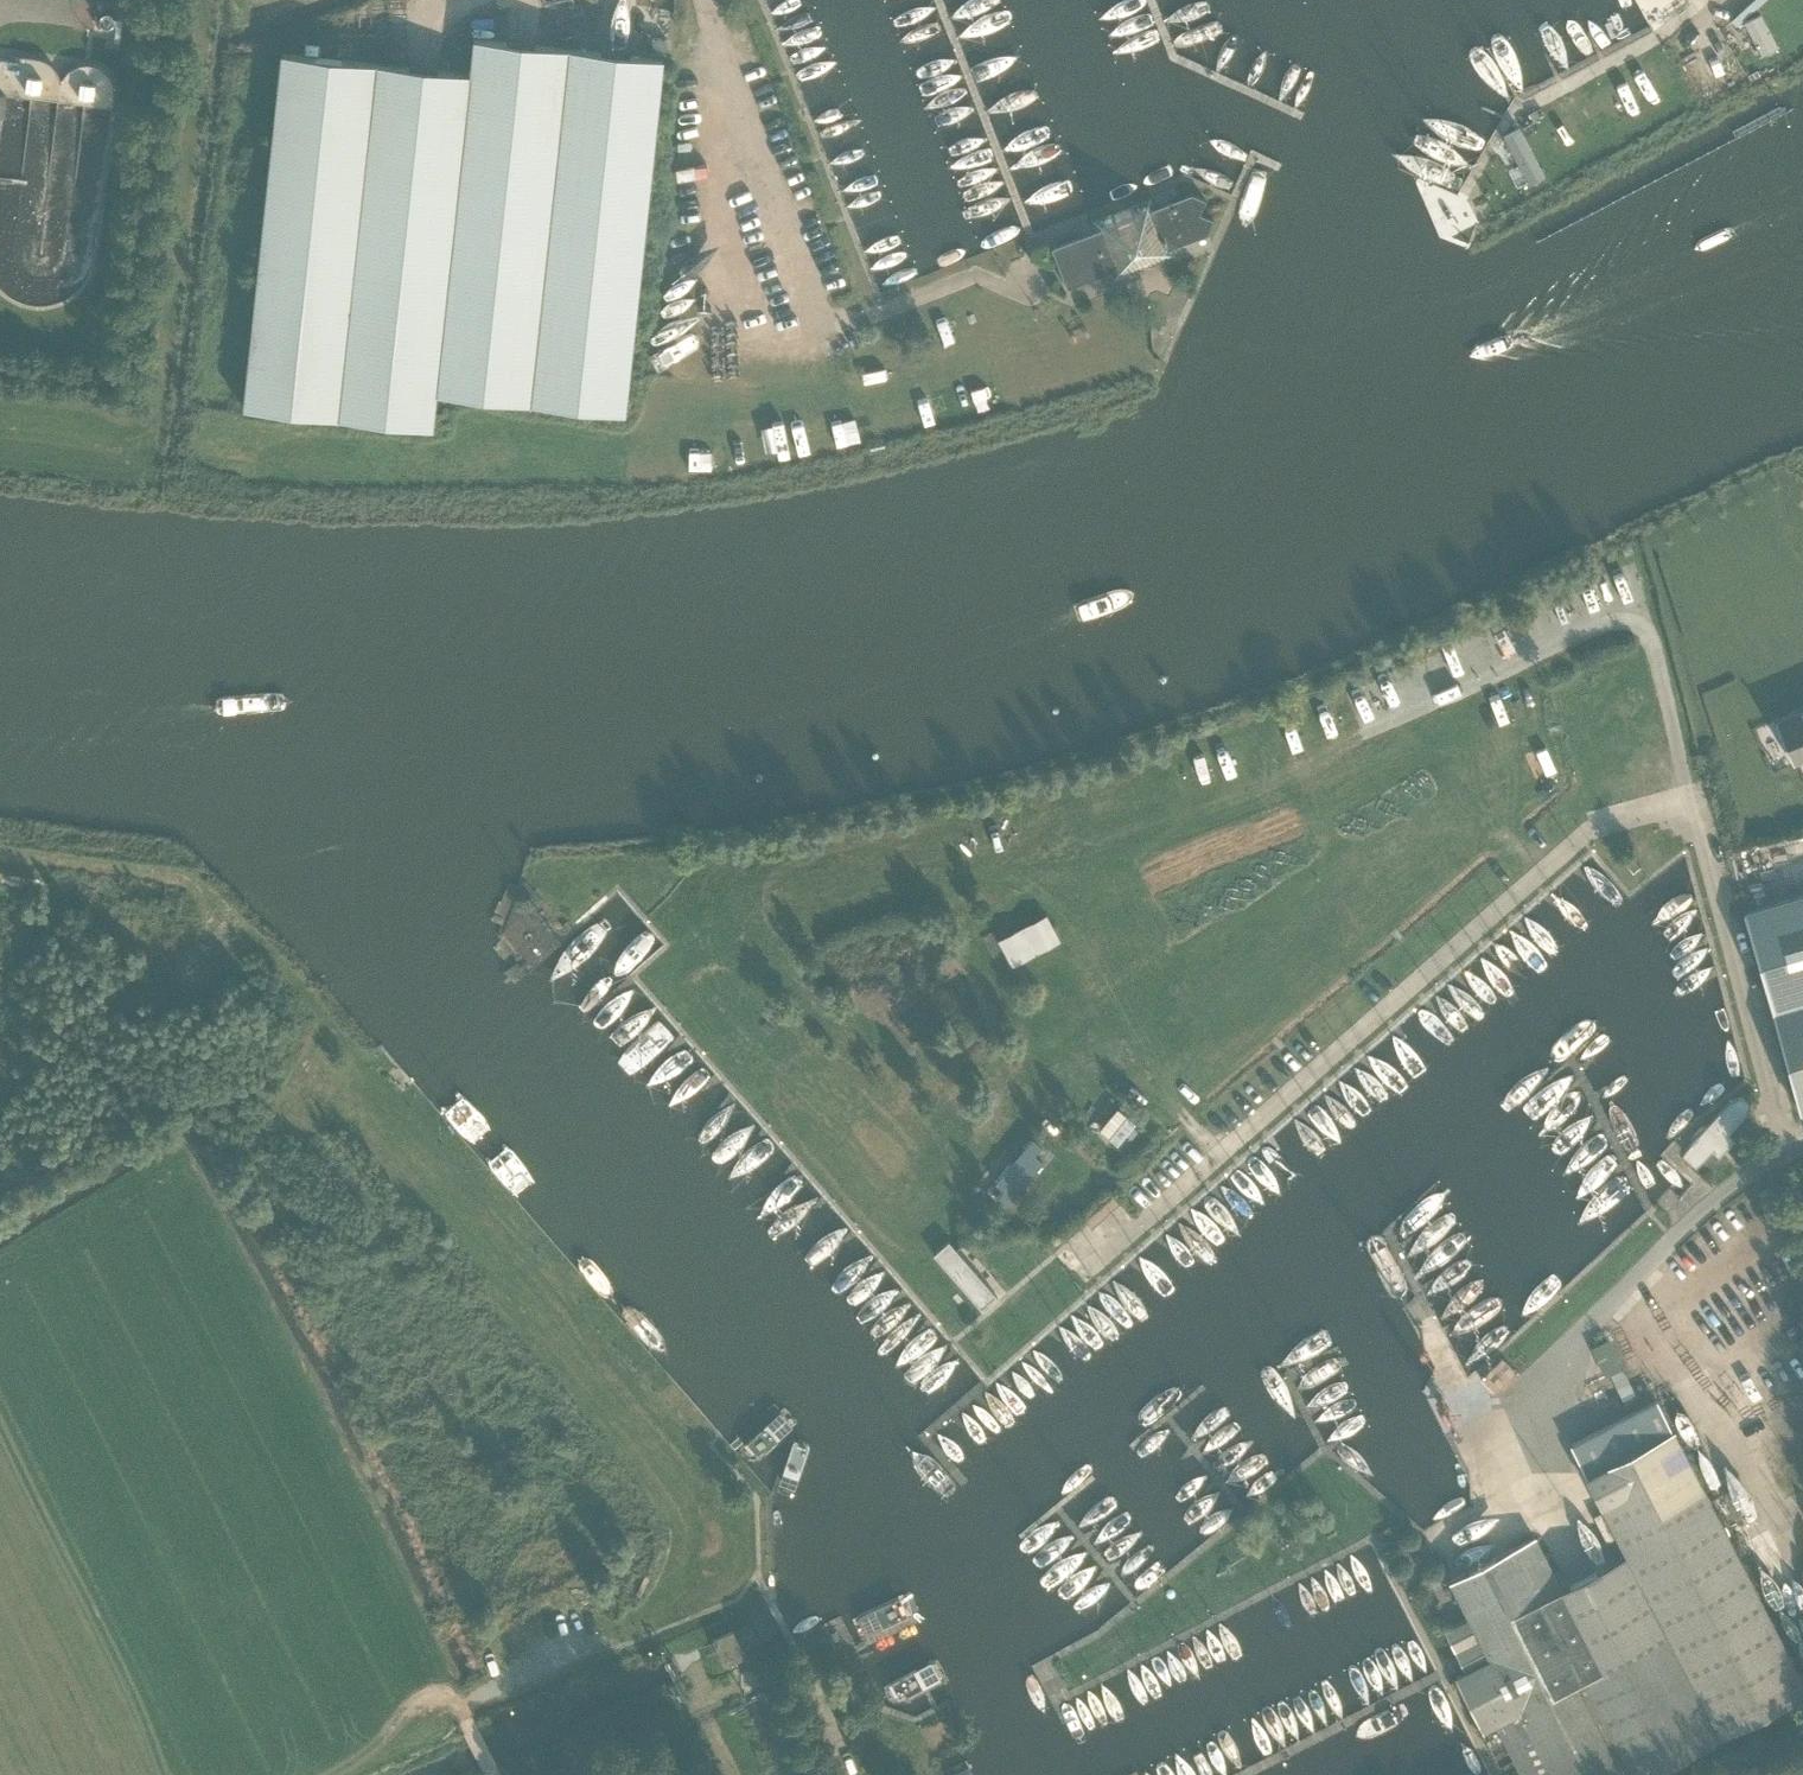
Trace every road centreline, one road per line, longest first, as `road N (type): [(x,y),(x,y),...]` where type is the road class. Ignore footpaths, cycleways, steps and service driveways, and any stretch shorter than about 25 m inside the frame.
road 1 (track): [(452,1211),(675,1470),(694,1520),(685,1557),(638,1625),(458,1705),(493,1774)]
road 2 (track): [(1538,876),(1506,841),(1471,825),(1415,834),(1206,1013),(1154,1047)]

